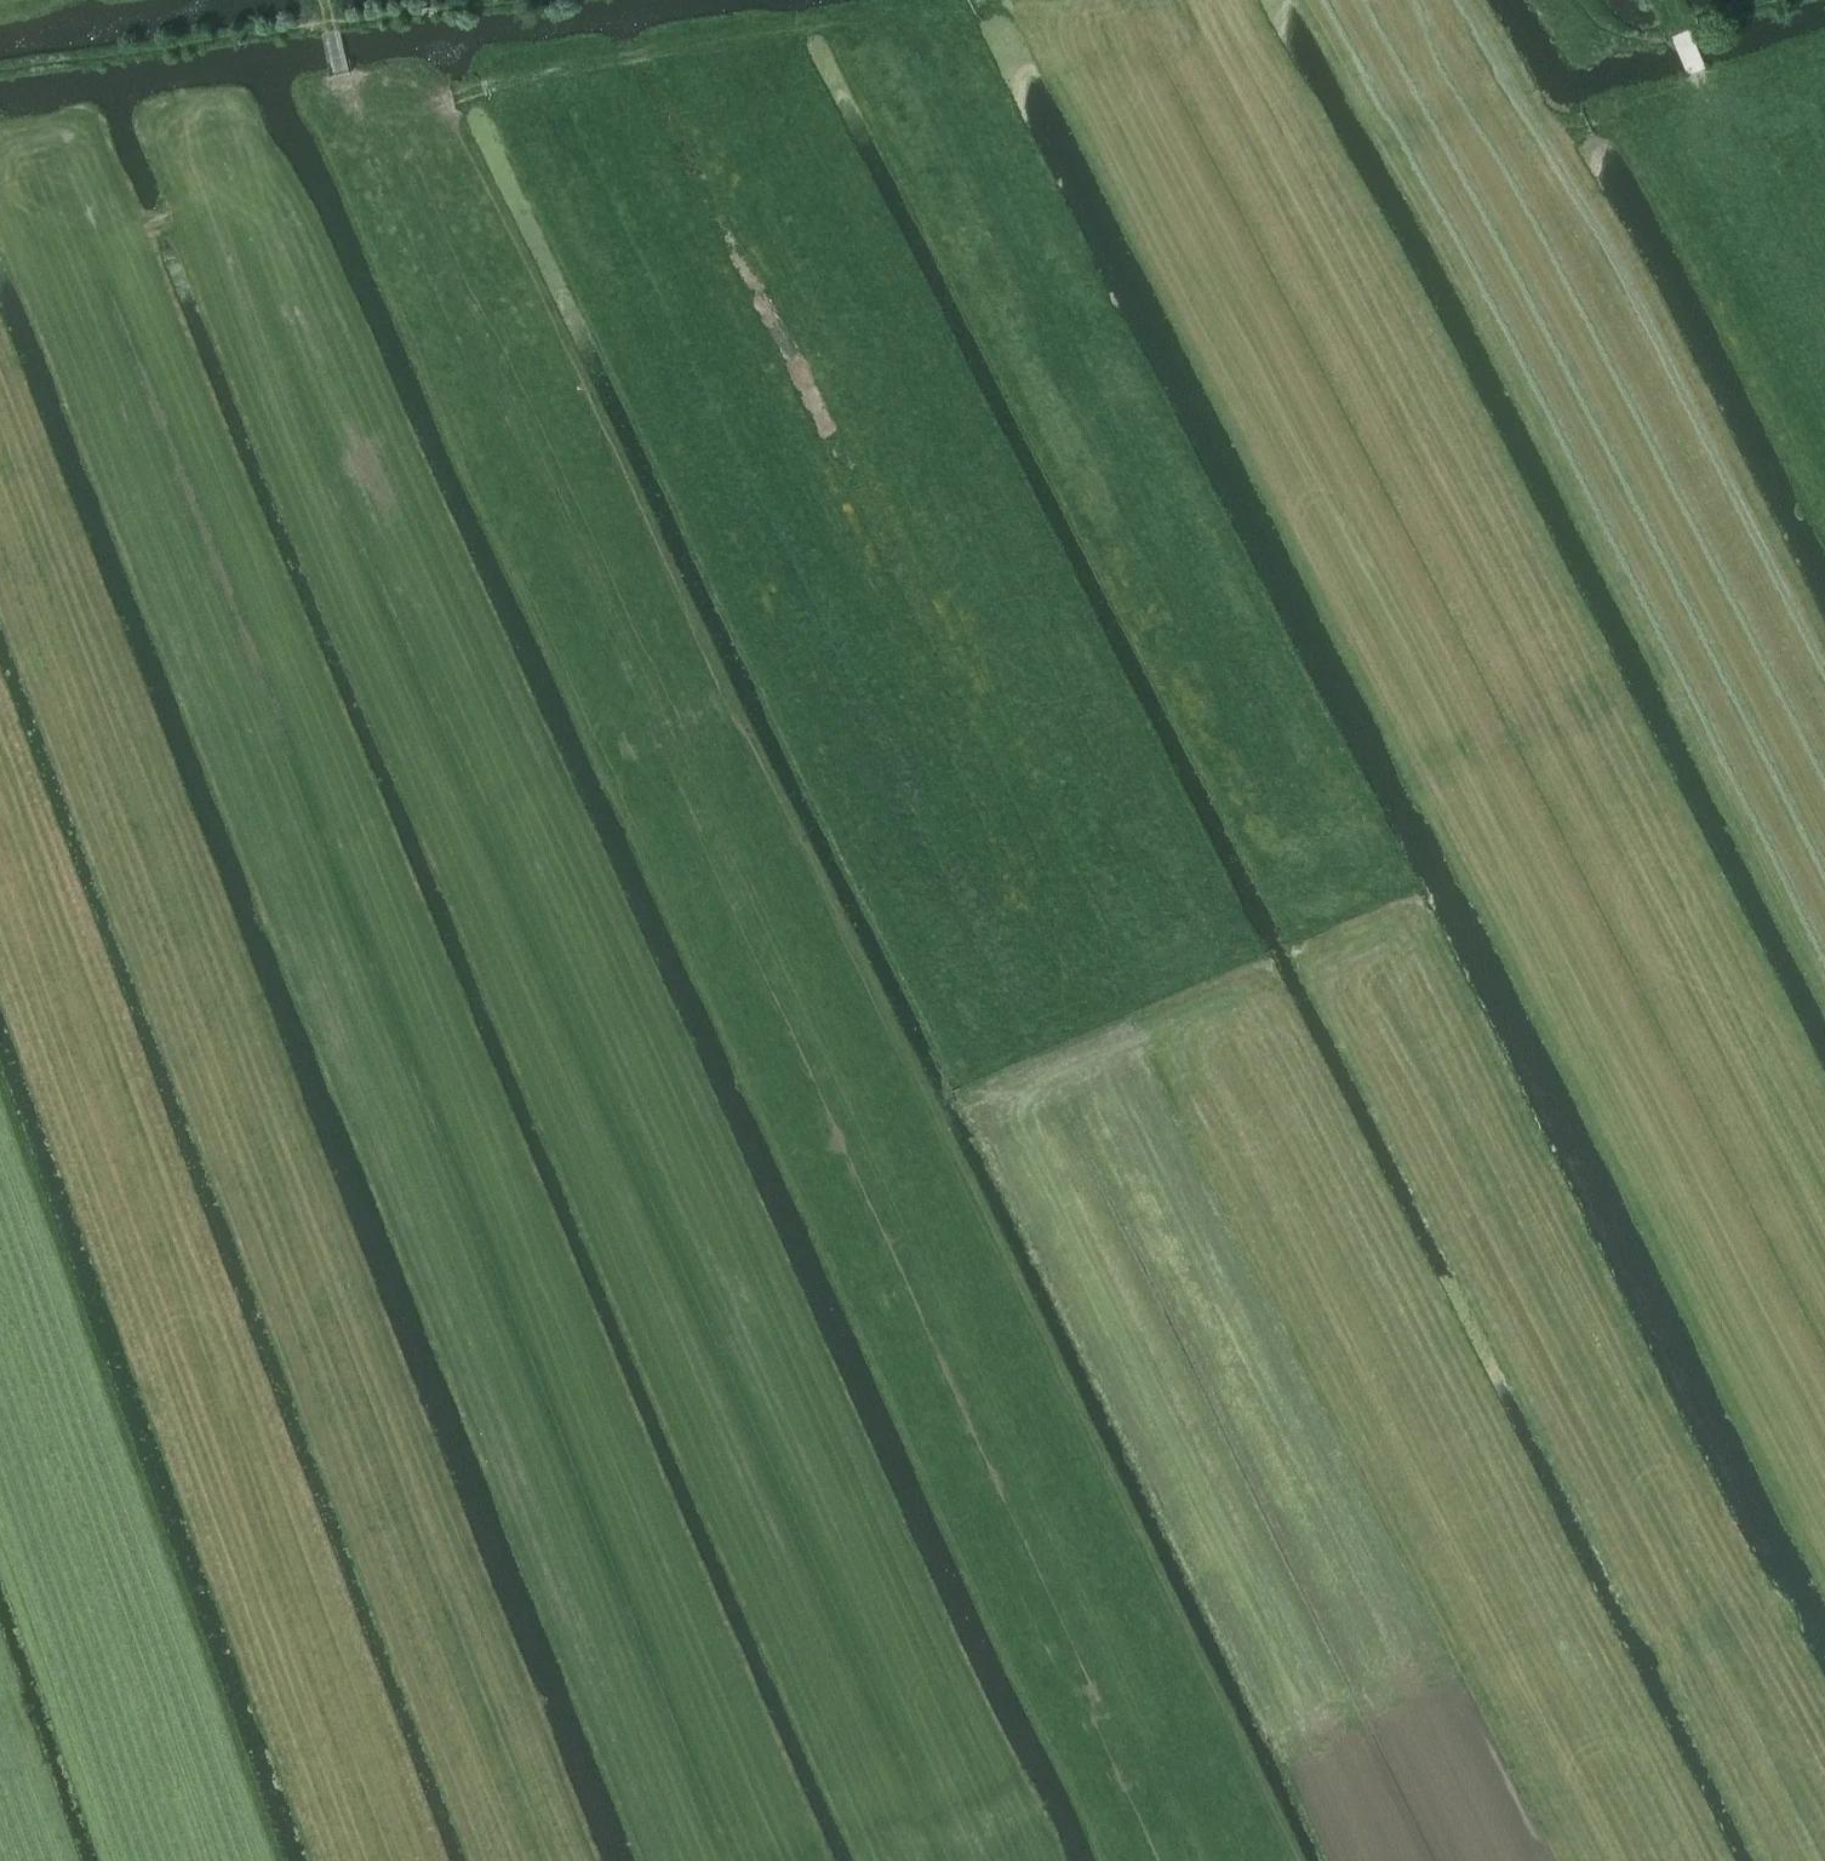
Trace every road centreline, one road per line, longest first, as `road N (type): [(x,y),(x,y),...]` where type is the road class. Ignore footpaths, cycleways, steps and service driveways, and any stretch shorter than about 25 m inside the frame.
road 1 (track): [(1824,740),(1455,0)]
road 2 (track): [(0,69),(515,0)]

